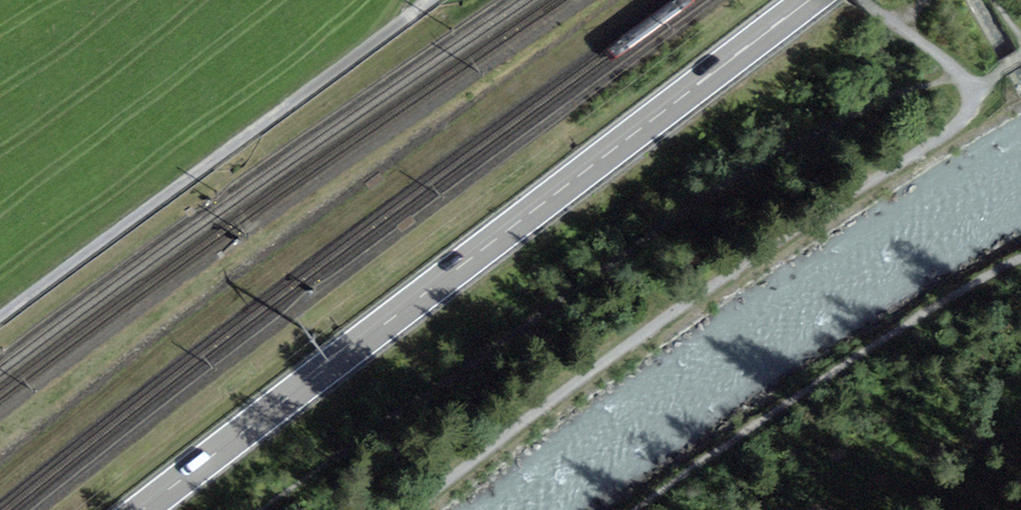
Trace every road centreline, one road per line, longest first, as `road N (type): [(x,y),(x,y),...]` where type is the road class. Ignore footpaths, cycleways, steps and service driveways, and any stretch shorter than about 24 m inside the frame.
road 1 (secondary): [(810,0),(139,509)]

